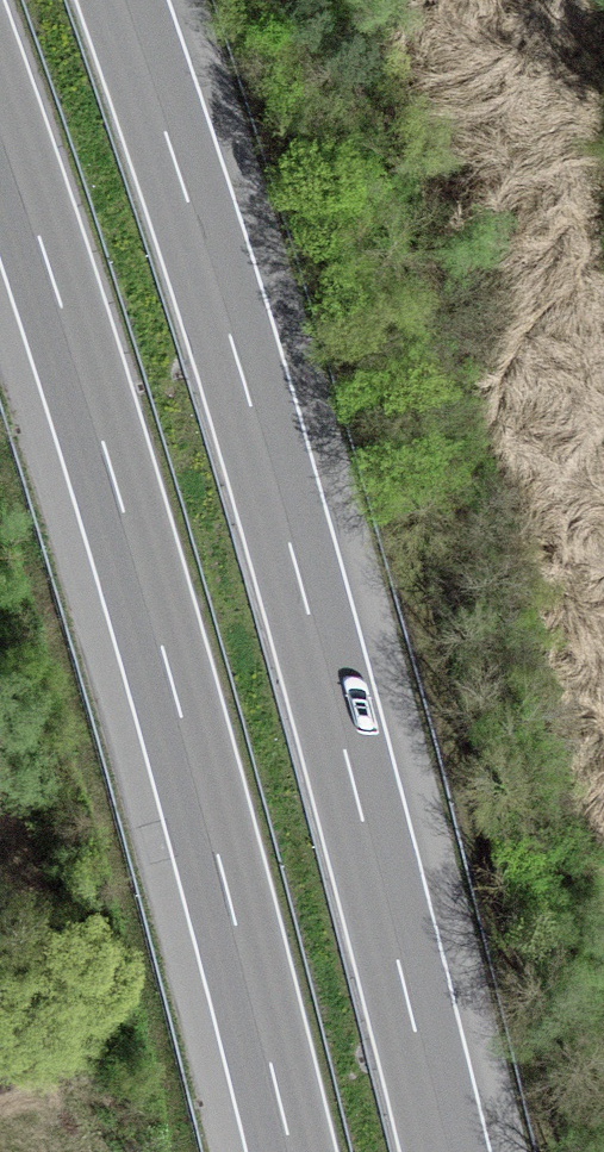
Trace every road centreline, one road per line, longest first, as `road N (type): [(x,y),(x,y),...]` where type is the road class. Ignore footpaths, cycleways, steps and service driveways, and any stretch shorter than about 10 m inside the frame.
road 1 (motorway): [(444,1151),(252,408),(121,0)]
road 2 (motorway): [(0,122),(165,658),(291,1151)]

